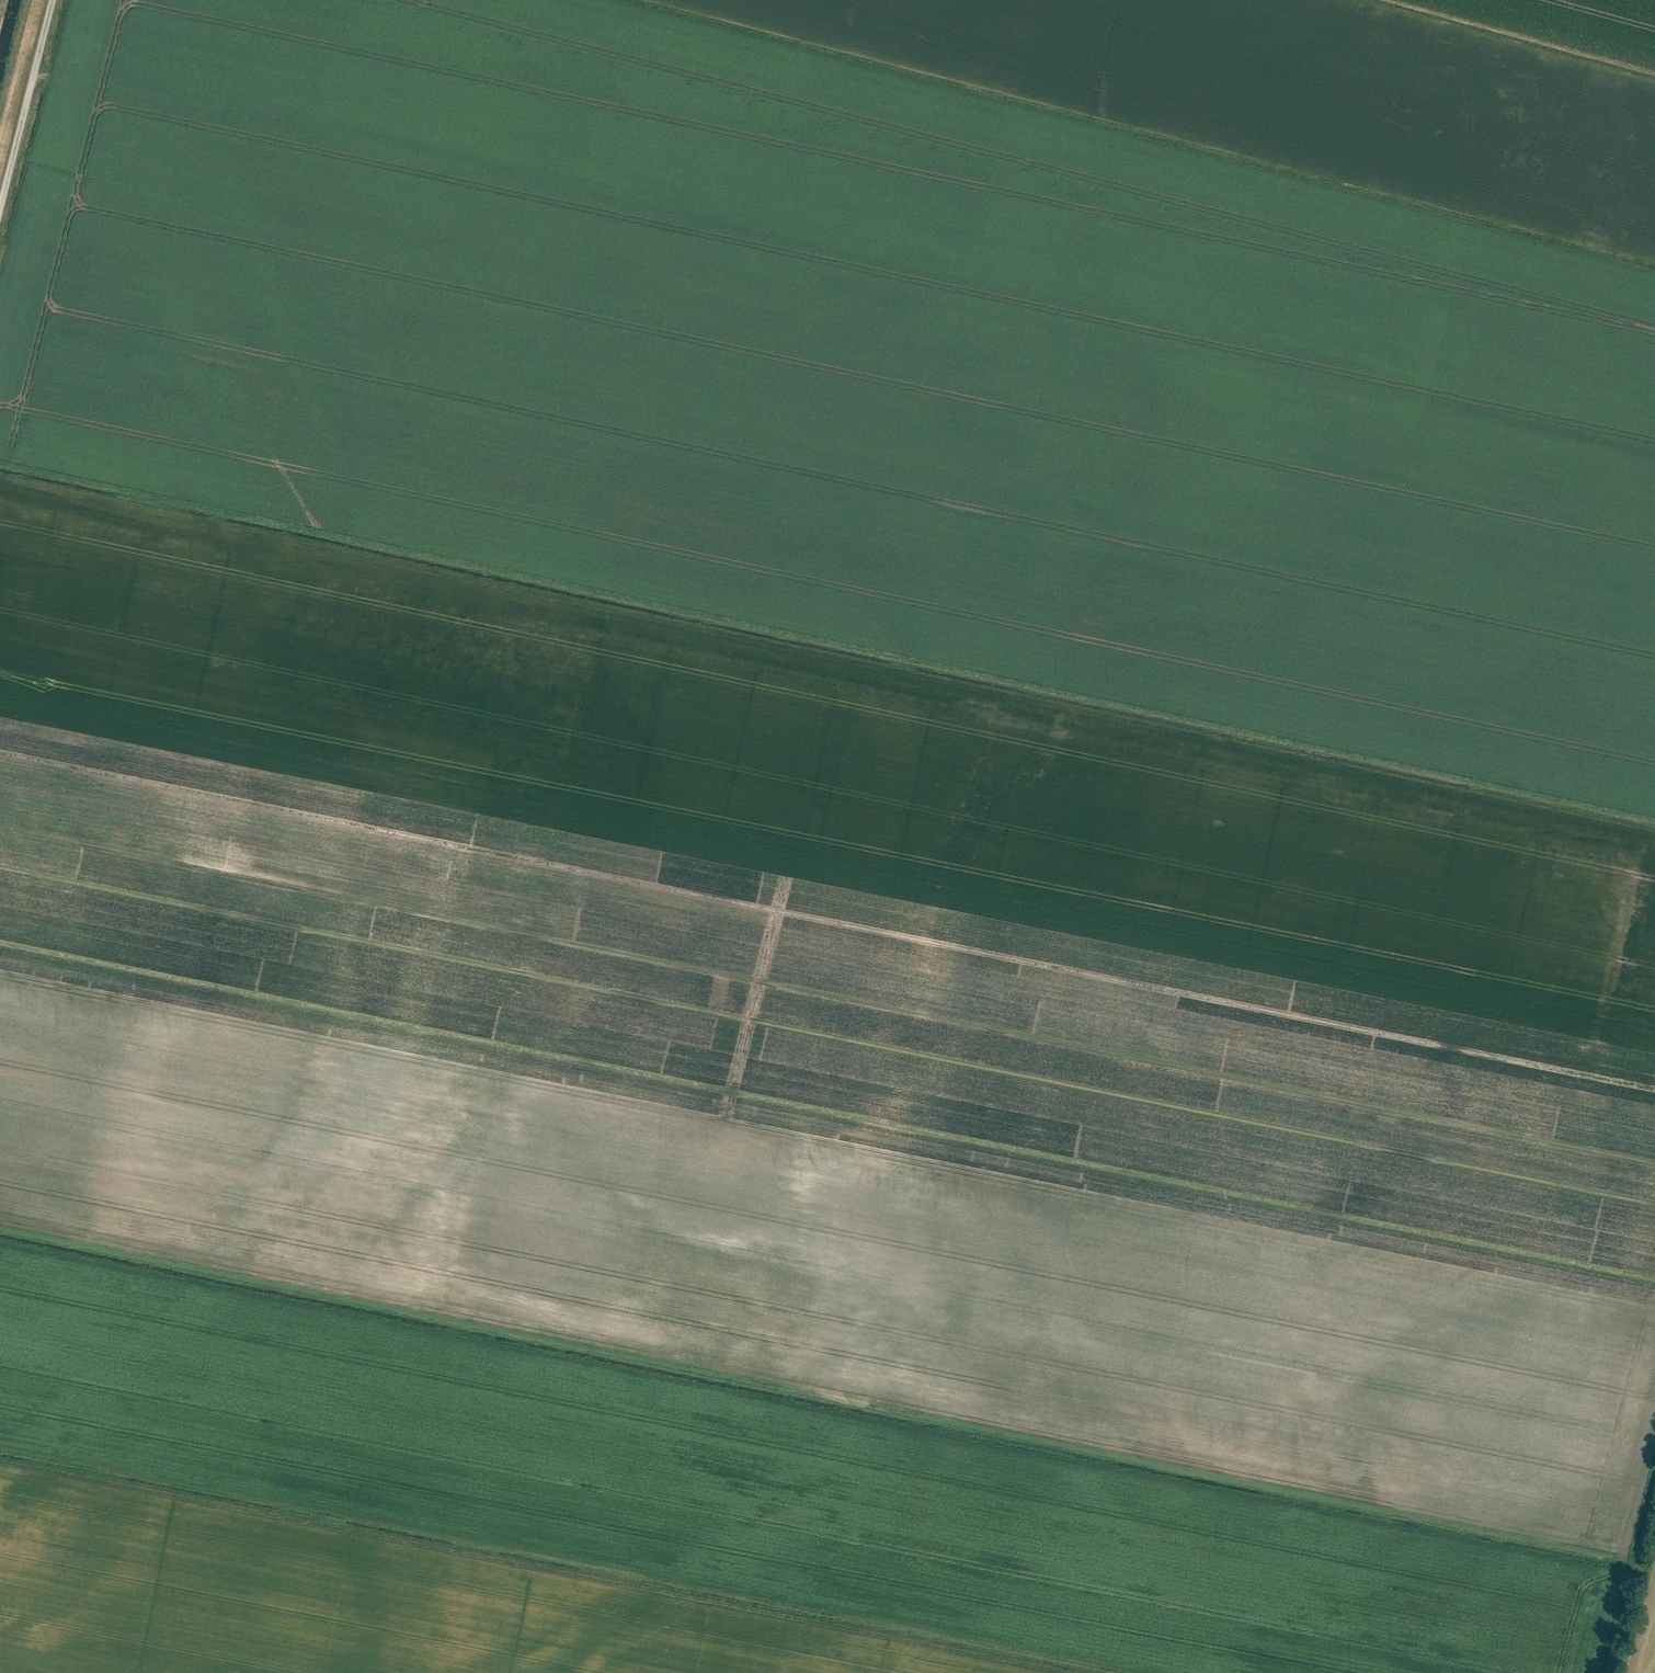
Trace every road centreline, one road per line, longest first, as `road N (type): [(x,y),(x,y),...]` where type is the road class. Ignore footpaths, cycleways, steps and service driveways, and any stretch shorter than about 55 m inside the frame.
road 1 (unclassified): [(0,211),(53,0)]

